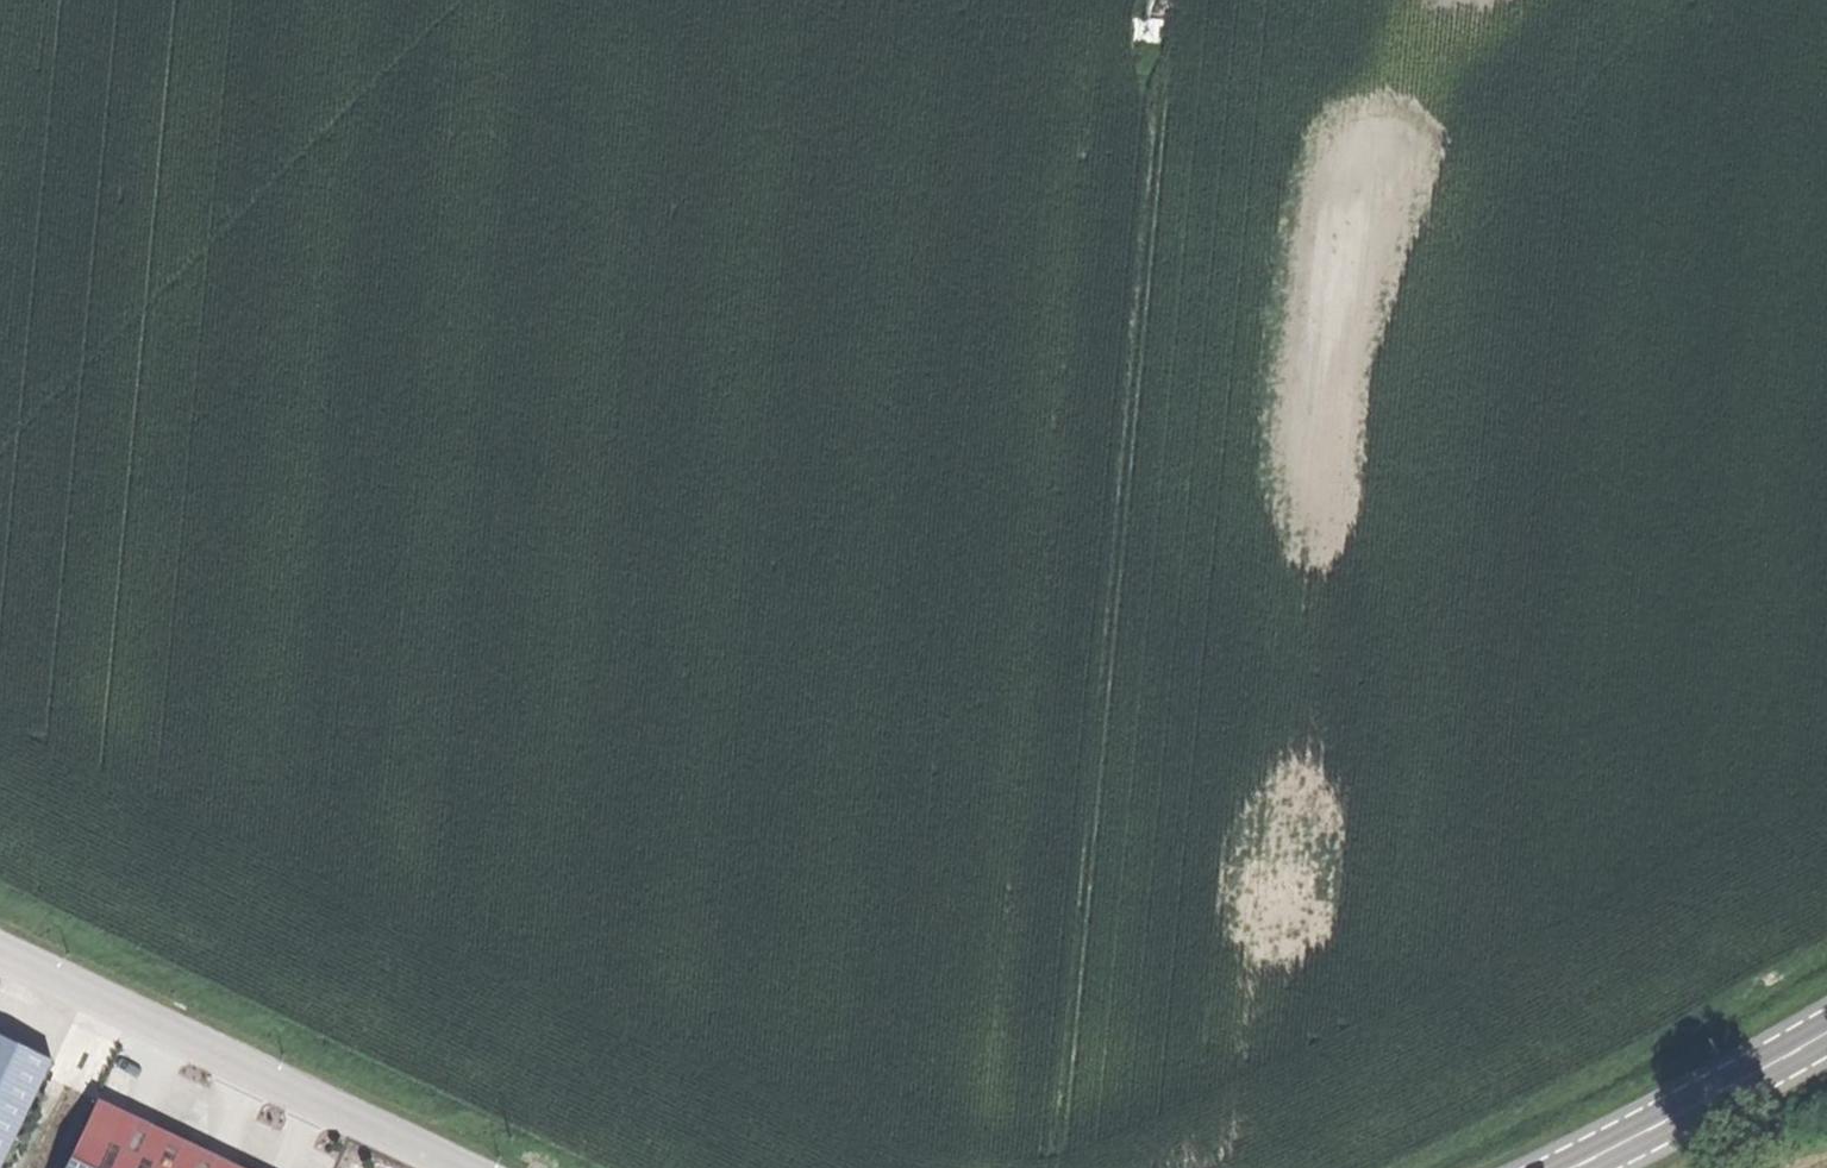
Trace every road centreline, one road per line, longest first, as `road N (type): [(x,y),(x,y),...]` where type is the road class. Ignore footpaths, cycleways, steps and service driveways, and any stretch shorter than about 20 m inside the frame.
road 1 (unclassified): [(454,1167),(0,954)]
road 2 (secondary): [(1826,1032),(1569,1167)]

